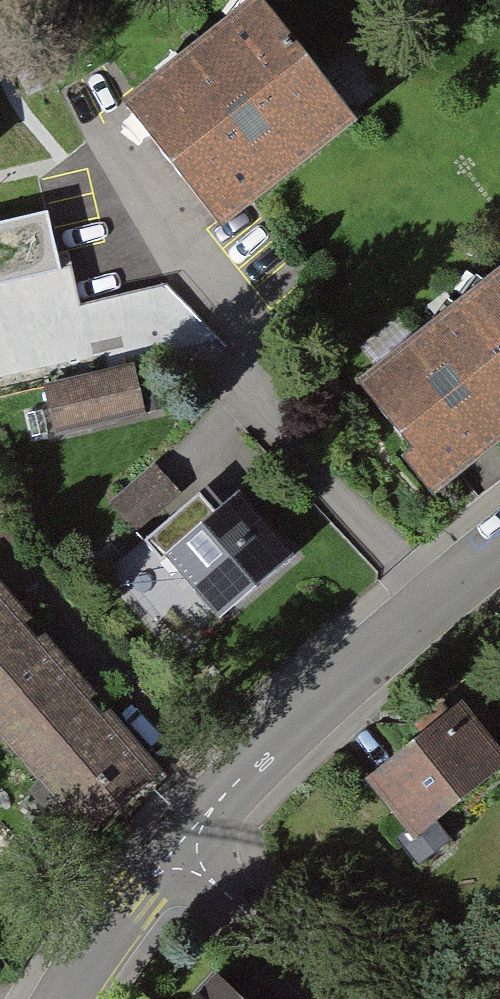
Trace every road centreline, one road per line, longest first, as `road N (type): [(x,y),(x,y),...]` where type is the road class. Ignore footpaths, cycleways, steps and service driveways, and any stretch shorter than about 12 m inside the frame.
road 1 (residential): [(184,858),(213,807),(279,738),(499,552)]
road 2 (residential): [(336,998),(184,858)]
road 3 (residential): [(66,998),(132,899),(184,858)]

